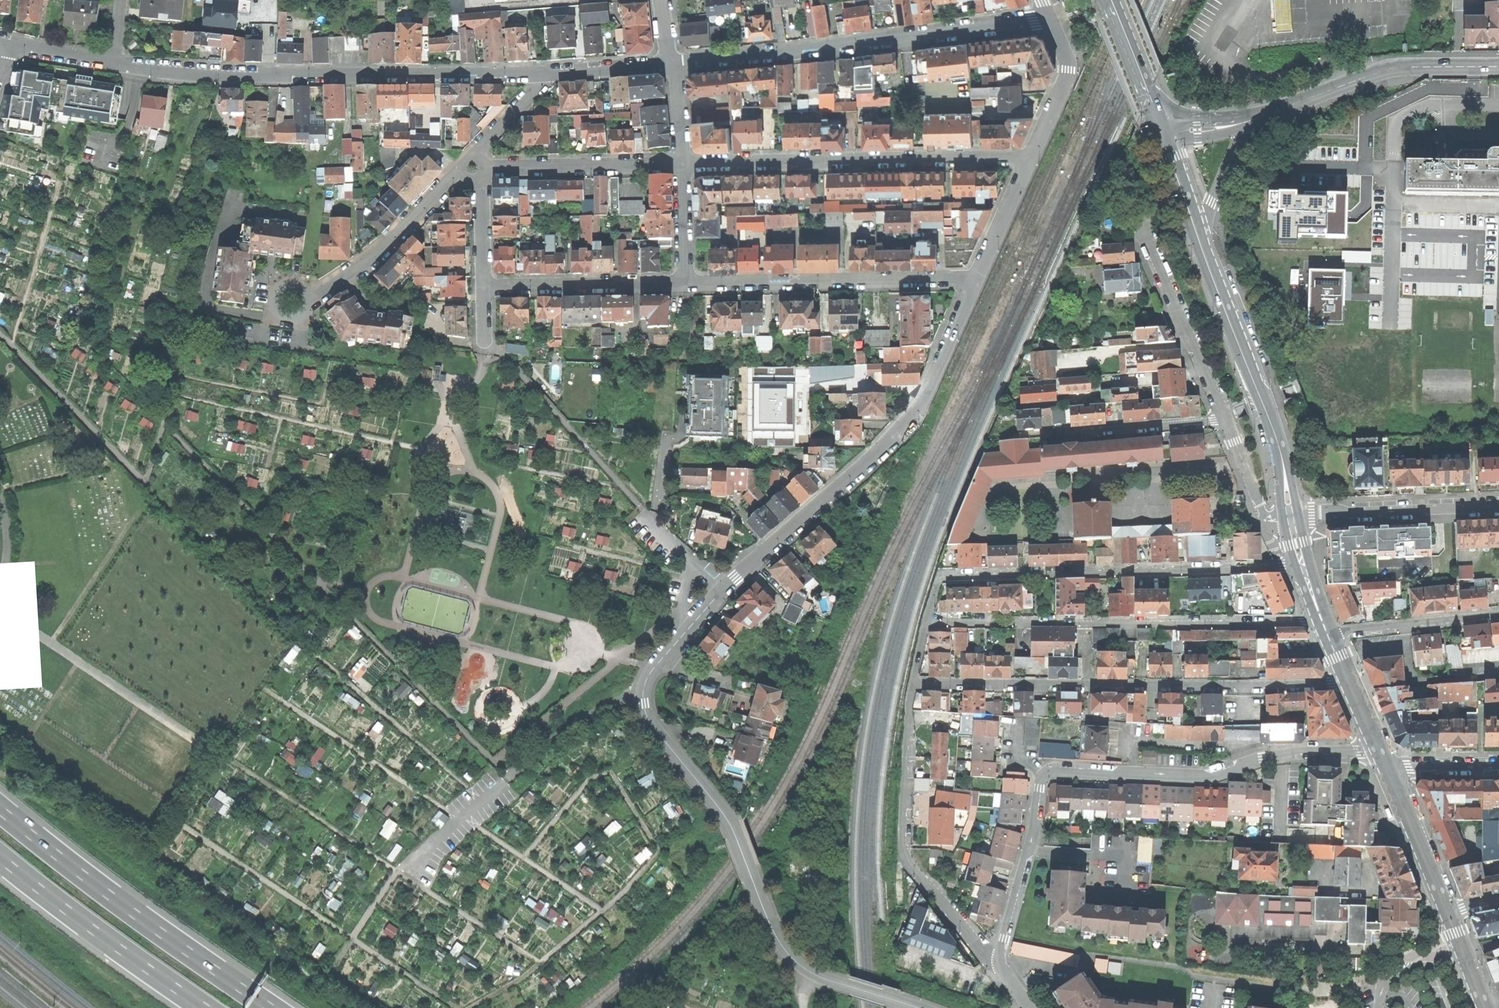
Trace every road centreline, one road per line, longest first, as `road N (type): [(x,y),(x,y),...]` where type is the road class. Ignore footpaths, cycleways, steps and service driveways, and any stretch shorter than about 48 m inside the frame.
road 1 (residential): [(979,279),(907,423),(723,589),(654,667),(642,694),(648,721),(732,828),(788,954),(826,980),(917,1007)]
road 2 (residential): [(1000,967),(1038,786),(1048,772),(1204,777),(1262,758),(1379,748)]
road 3 (residential): [(913,685),(1351,683)]
road 4 (residential): [(539,72),(238,75),(116,64)]
road 5 (residential): [(1324,622),(926,623)]
road 6 (residential): [(1050,19),(672,63)]
road 7 (residential): [(1303,566),(940,575)]
road 8 (residential): [(683,163),(1009,157),(1029,163)]
road 9 (trunk): [(272,1007),(0,809)]
road 10 (residential): [(913,685),(905,853),(1000,967)]
road 11 (residential): [(686,284),(979,279)]
road 12 (secondary): [(1290,514),(1273,430),(1205,249)]
road 13 (trunk): [(0,857),(206,1007)]
road 14 (tertiary): [(1275,110),(1390,67),(1498,66)]
road 15 (residential): [(464,174),(372,258),(316,296),(292,301)]
road 16 (residential): [(1226,418),(1140,221)]
road 17 (residential): [(1290,514),(1498,507)]
road 18 (residential): [(484,286),(686,284)]
road 19 (residential): [(485,167),(683,163)]
road 20 (residential): [(1226,418),(1055,432)]
road 21 (residential): [(1498,616),(1329,634)]
road 22 (residential): [(1050,19),(1067,55),(1068,78),(1029,163)]
road 23 (secondary): [(1448,910),(1387,767)]
road 24 (residential): [(1226,418),(1263,515),(1277,530),(1293,527)]
road 25 (secondary): [(1162,127),(1110,0)]
road 26 (residential): [(672,63),(539,72)]
road 27 (secondary): [(1205,249),(1162,127)]
road 28 (tertiary): [(1205,249),(1209,205),(1243,127)]
road 29 (residential): [(1029,163),(979,279)]
road 30 (residential): [(683,163),(686,284)]

